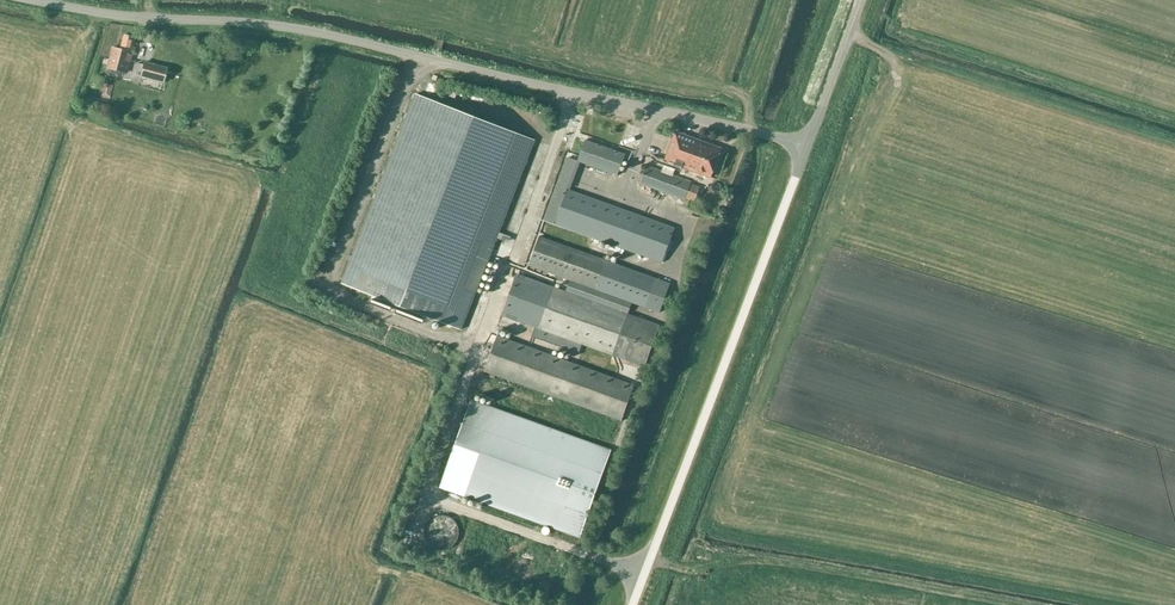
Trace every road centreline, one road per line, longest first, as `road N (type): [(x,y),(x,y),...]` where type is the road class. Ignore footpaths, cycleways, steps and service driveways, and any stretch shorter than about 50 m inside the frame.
road 1 (unclassified): [(808,146),(299,31),(139,19),(38,0)]
road 2 (unclassified): [(634,604),(808,146)]
road 3 (unclassified): [(808,146),(861,0)]

